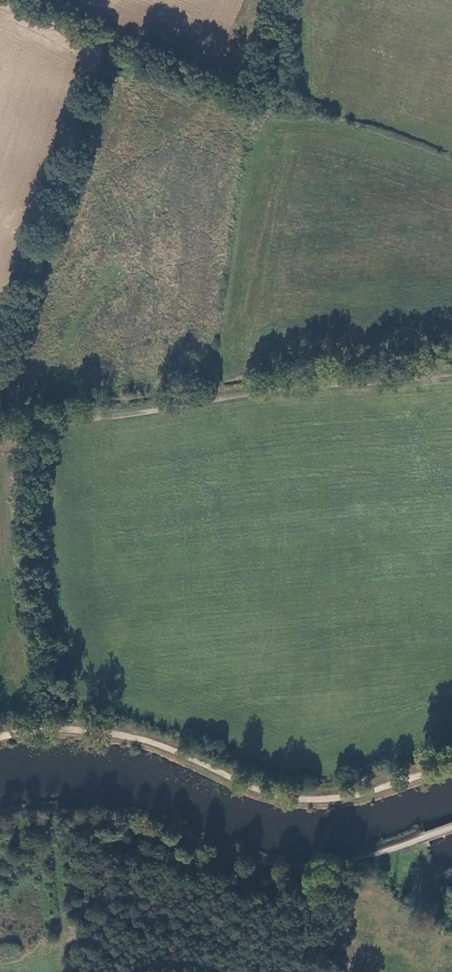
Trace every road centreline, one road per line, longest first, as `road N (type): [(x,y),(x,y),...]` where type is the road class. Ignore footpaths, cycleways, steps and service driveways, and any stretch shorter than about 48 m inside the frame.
road 1 (unclassified): [(0,439),(116,356),(161,301),(175,267),(185,179),(150,59)]
road 2 (unclassified): [(150,59),(155,205),(139,273),(115,314),(0,426)]
road 3 (track): [(451,372),(294,385),(73,423)]

